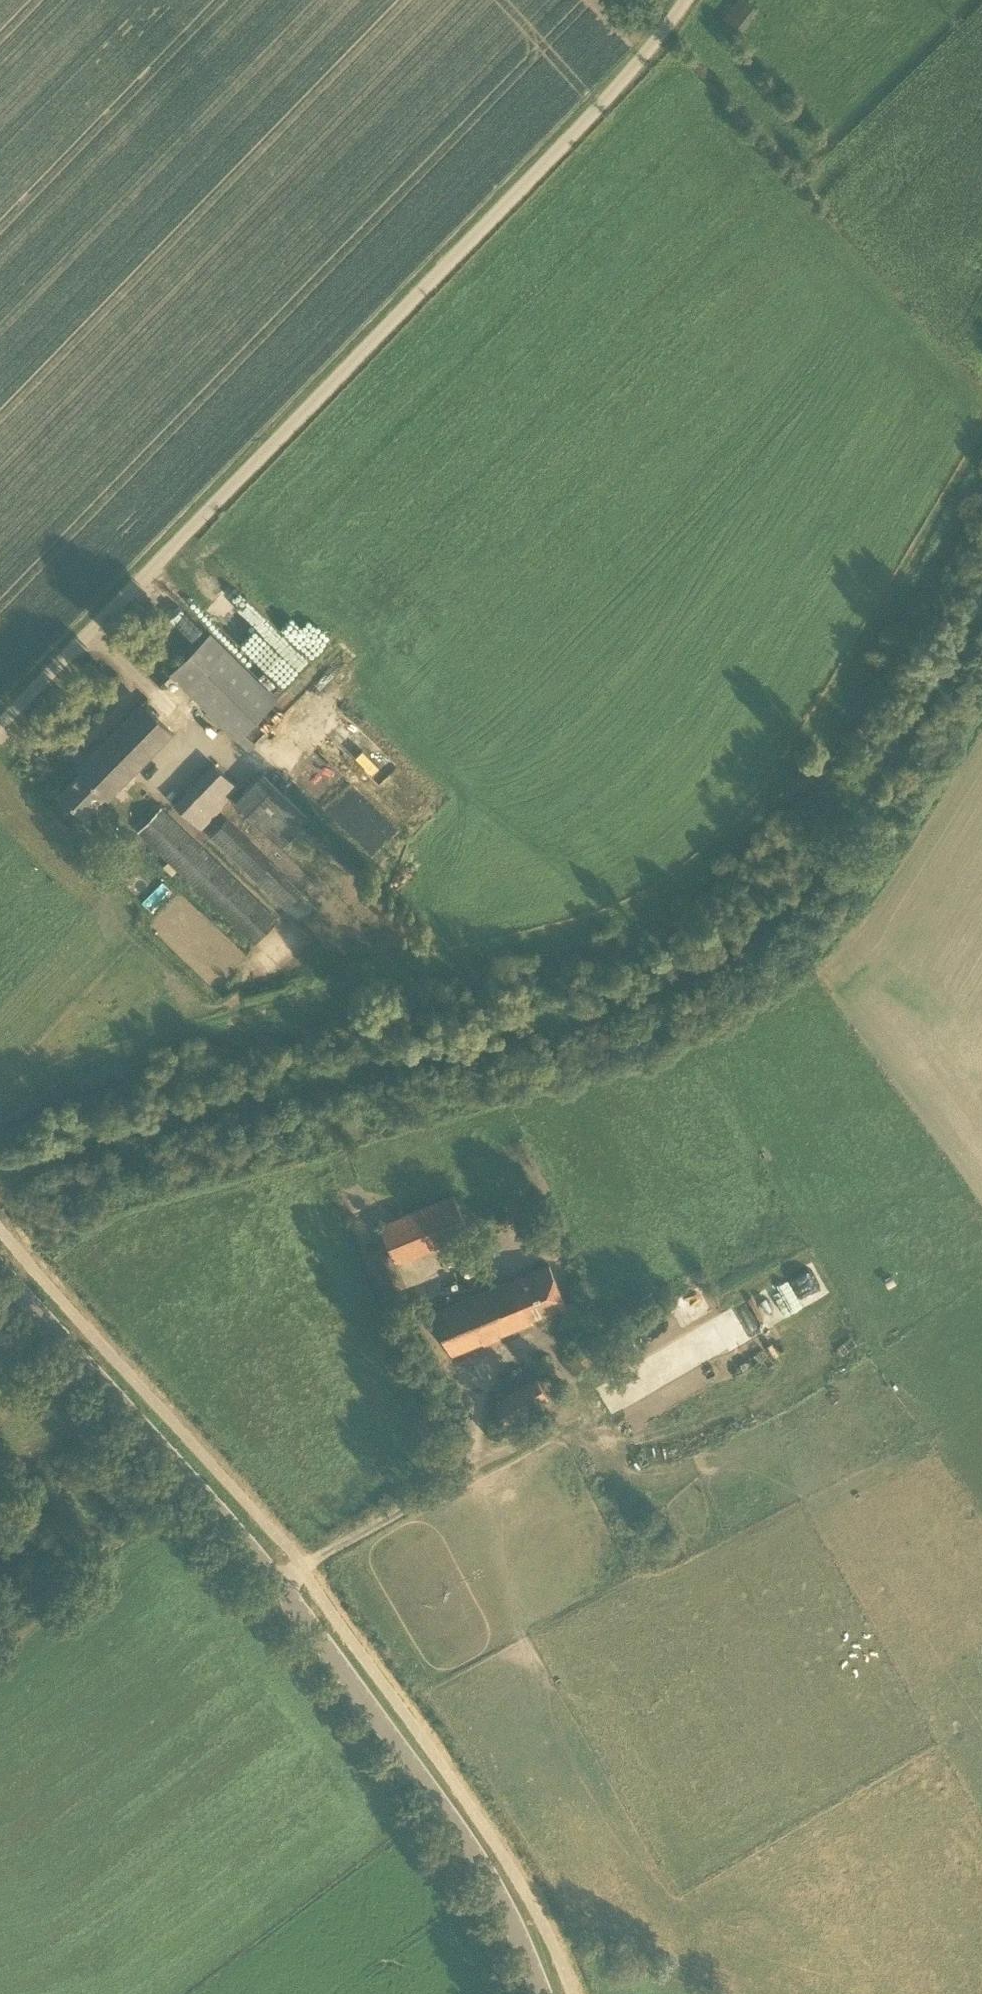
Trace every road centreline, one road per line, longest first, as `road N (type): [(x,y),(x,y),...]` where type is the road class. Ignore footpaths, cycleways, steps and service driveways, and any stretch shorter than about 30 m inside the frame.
road 1 (unclassified): [(0,727),(625,95),(700,0)]
road 2 (tertiary): [(536,1993),(459,1836),(244,1552),(0,1275)]
road 3 (track): [(663,1993),(545,1926),(518,1946)]

